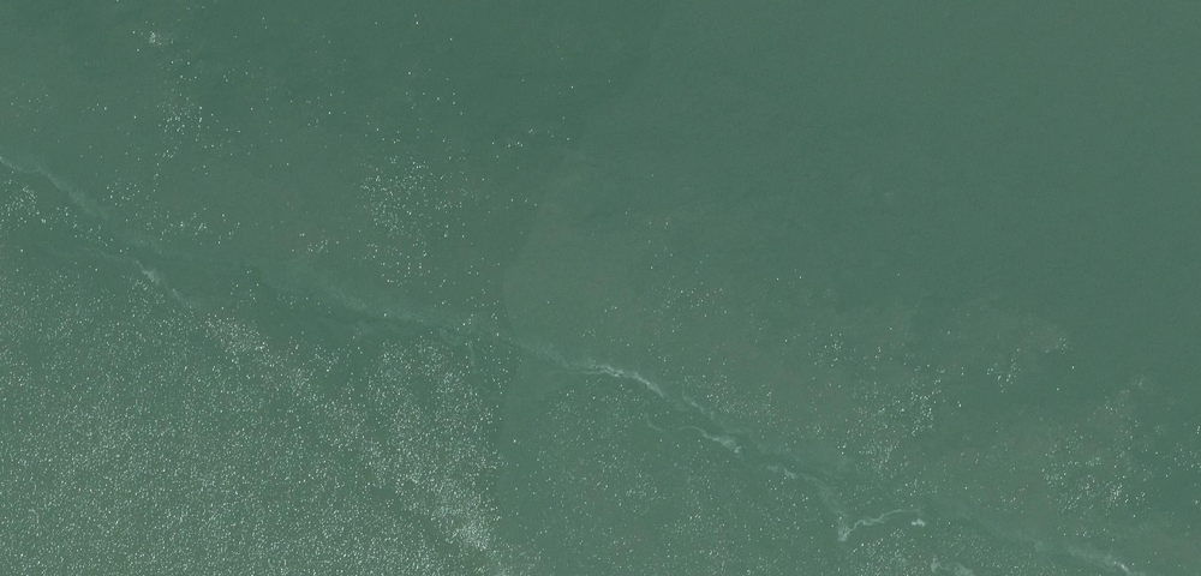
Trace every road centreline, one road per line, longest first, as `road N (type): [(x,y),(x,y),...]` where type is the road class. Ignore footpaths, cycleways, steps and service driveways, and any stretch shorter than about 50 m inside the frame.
road 1 (trunk): [(877,0),(857,575)]
road 2 (trunk): [(919,575),(933,0)]

